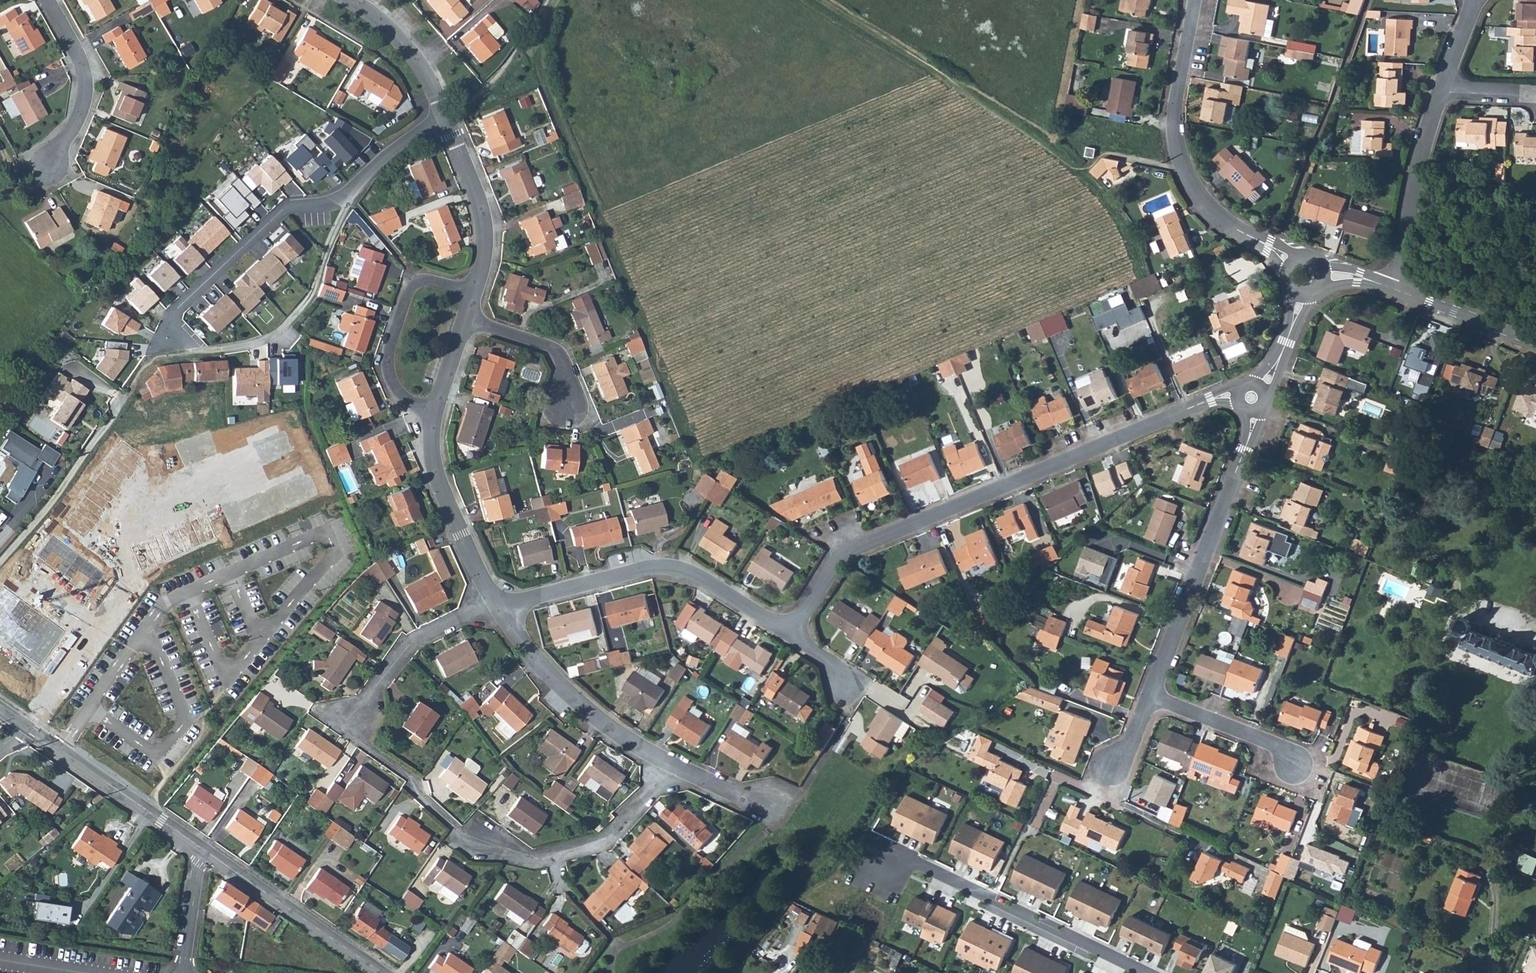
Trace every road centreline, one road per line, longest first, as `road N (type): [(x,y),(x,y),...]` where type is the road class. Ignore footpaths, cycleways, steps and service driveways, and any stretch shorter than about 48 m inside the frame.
road 1 (residential): [(671,765),(608,840),(539,860),(472,841),(420,796),(410,775),(368,749),(356,719),(406,644),(499,606)]
road 2 (residential): [(1238,394),(871,541),(840,557),(788,635)]
road 3 (track): [(822,0),(1073,170),(1085,172),(1104,154),(1185,171)]
road 4 (residential): [(173,341),(172,317),(195,289),(284,211),(345,197),(387,151),(446,121)]
road 5 (residential): [(1292,263),(1218,215),(1180,160),(1175,102),(1194,0)]
road 6 (residential): [(788,635),(695,574),(656,566),(499,606)]
road 7 (residential): [(1252,410),(1245,450),(1150,698)]
road 8 (residential): [(1144,972),(915,864),(876,866)]
road 9 (residential): [(259,464),(168,500),(119,539),(135,575),(97,627)]
road 10 (residential): [(499,606),(592,715),(671,765)]
road 11 (residential): [(472,294),(422,279),(411,285),(386,357),(390,381),(431,415)]
road 12 (tertiary): [(28,728),(205,851)]
road 13 (tertiary): [(205,851),(378,972)]
road 14 (residential): [(431,415),(436,473),(499,606)]
road 15 (residential): [(1440,92),(1420,154),(1396,290)]
road 16 (residential): [(47,0),(85,84),(79,116),(49,165)]
road 17 (residential): [(446,121),(483,229),(472,294)]
road 18 (residential): [(1293,764),(1288,750),(1150,698)]
road 19 (track): [(446,121),(508,67),(548,0)]
road 20 (residential): [(352,0),(412,54),(446,121)]
road 21 (residential): [(566,407),(557,352),(466,319)]
road 22 (residential): [(1535,341),(1396,290)]
road 23 (residential): [(205,851),(182,972)]
road 24 (residential): [(97,627),(28,728)]

